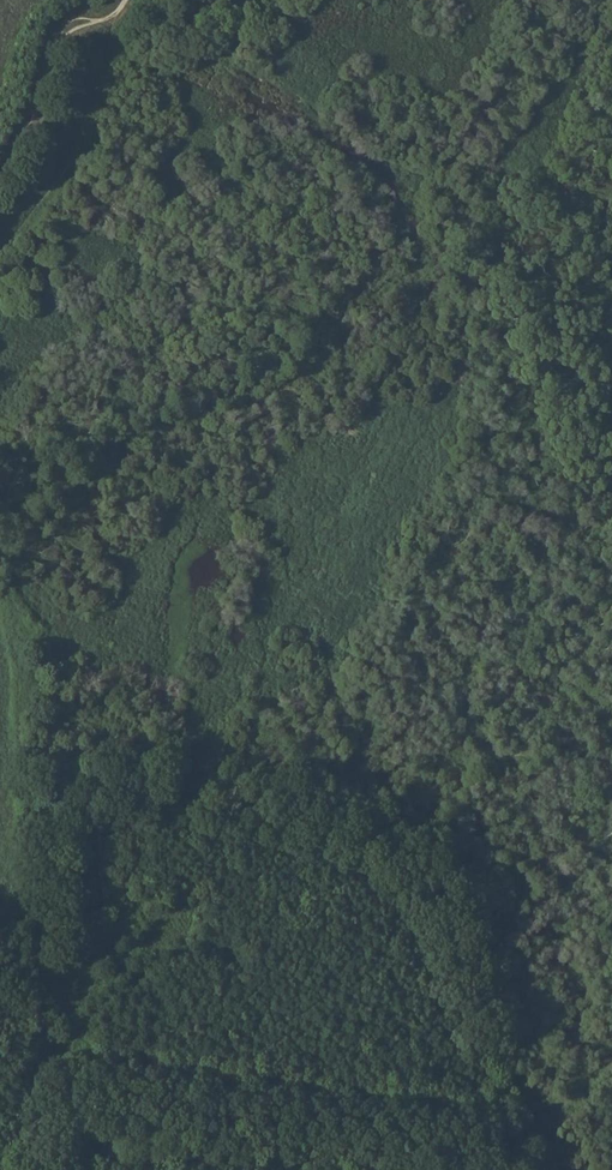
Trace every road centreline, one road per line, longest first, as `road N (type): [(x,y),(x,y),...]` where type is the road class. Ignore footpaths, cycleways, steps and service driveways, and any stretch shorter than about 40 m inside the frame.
road 1 (track): [(42,1169),(51,801)]

